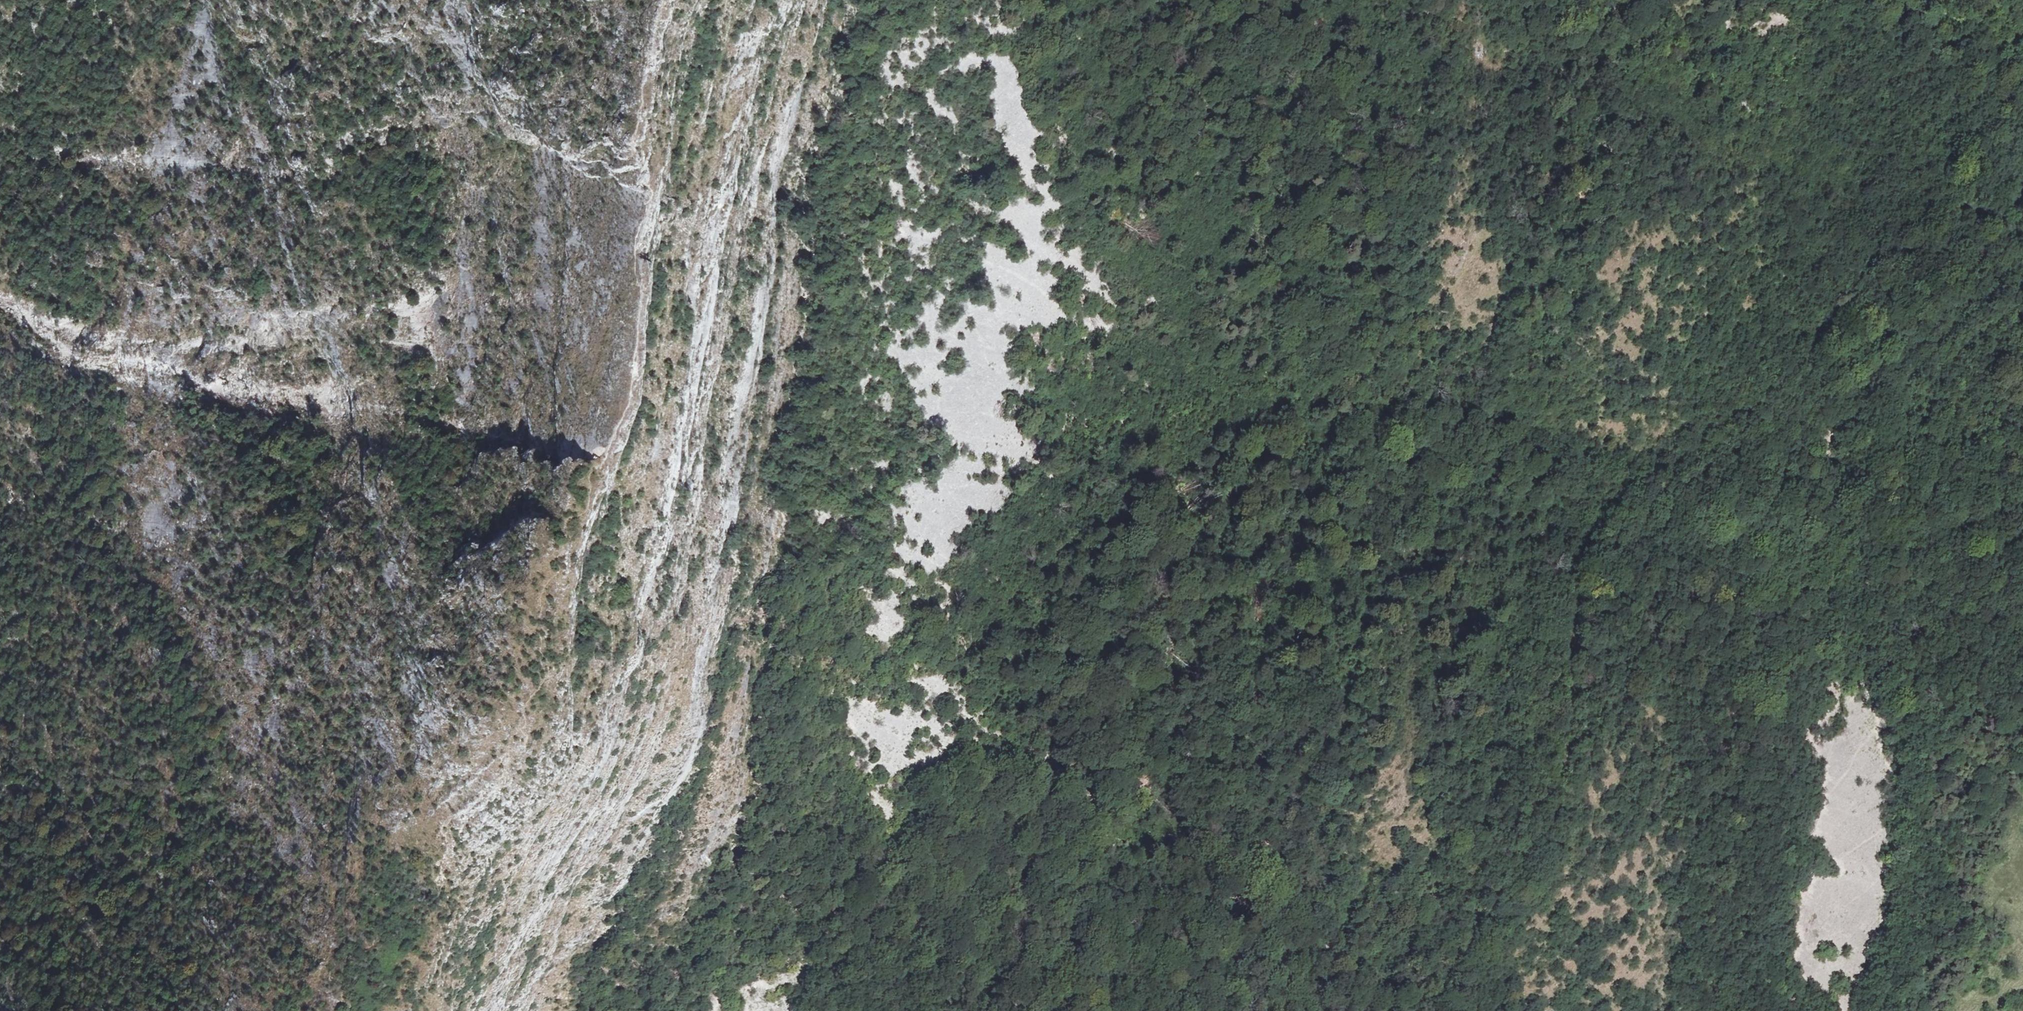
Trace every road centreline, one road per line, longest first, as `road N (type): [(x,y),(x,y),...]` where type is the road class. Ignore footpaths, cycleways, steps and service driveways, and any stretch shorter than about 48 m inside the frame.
road 1 (track): [(1301,1010),(1328,943),(1347,927),(1443,892),(1557,786),(1573,710),(1568,659),(1582,543),(1617,505),(1776,385),(1843,317)]
road 2 (track): [(1843,317),(1884,253),(1961,173),(2022,25)]

